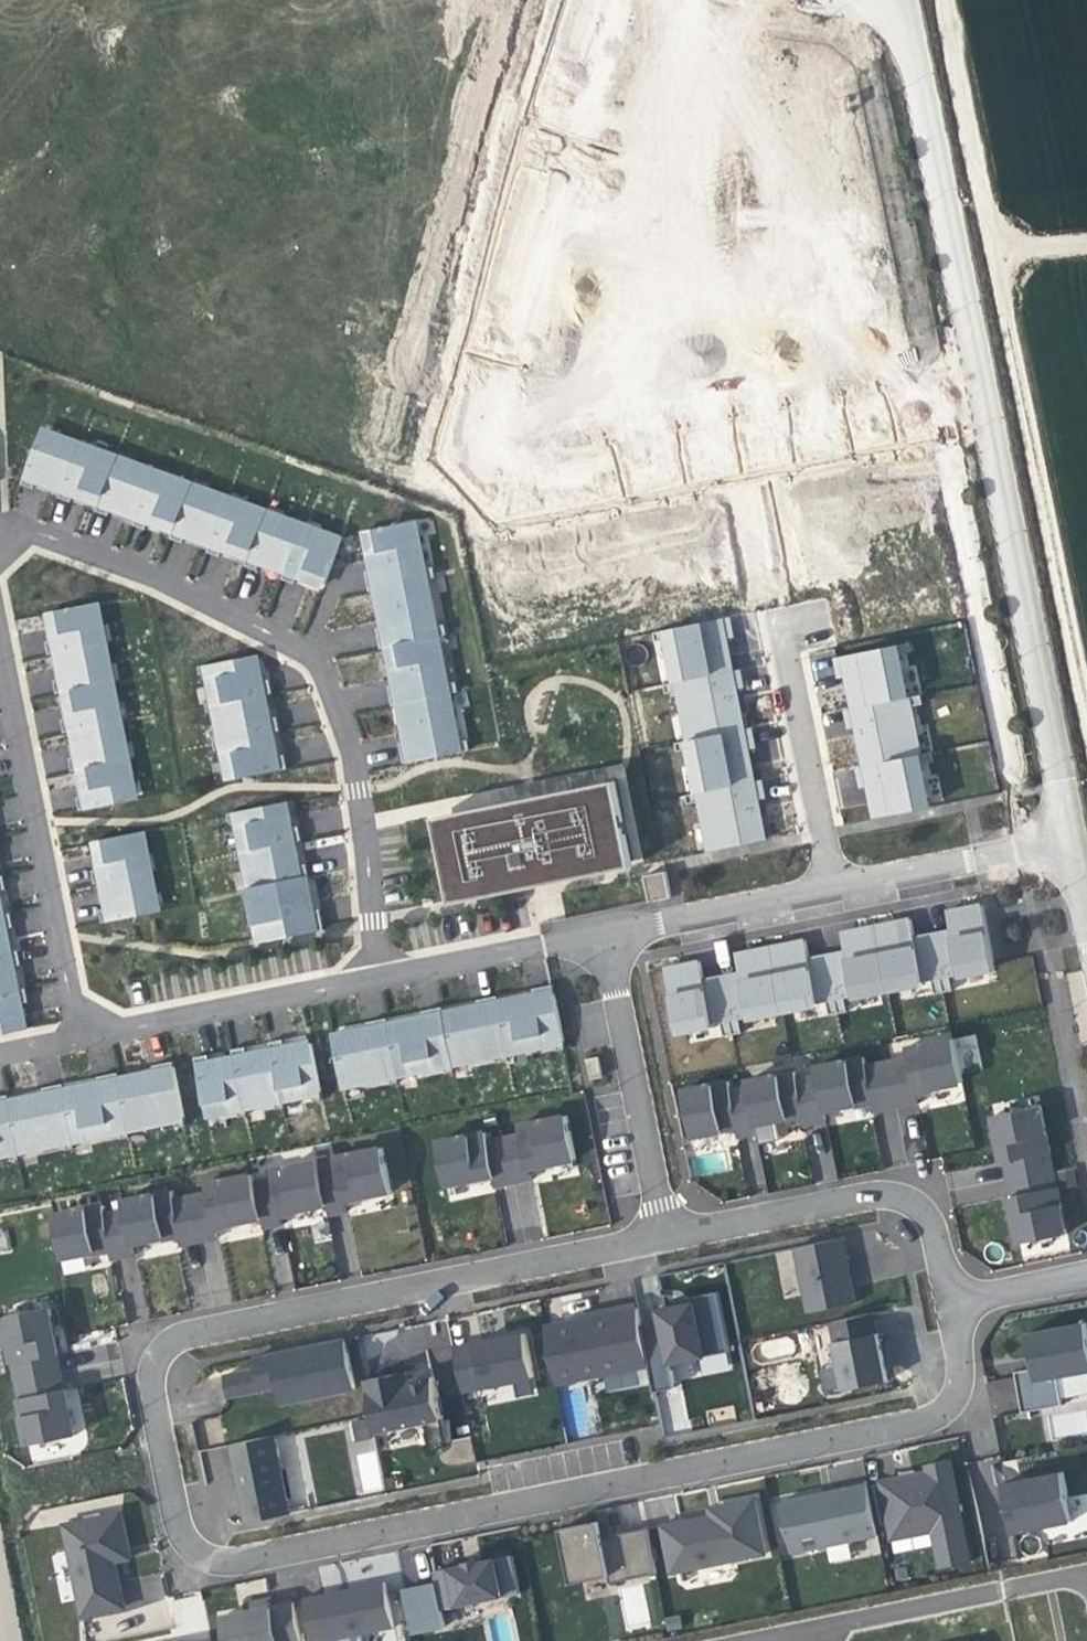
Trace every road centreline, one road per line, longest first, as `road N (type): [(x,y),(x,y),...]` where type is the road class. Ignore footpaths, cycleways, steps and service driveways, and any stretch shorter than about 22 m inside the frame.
road 1 (residential): [(665,1249),(201,1342),(184,1352),(170,1364),(161,1399),(193,1528),(244,1554),(912,1420),(946,1393),(953,1357),(943,1308)]
road 2 (residential): [(589,0),(482,415),(481,443),(506,484),(563,495),(935,415)]
road 3 (track): [(1086,698),(944,0)]
road 4 (residential): [(0,555),(21,539),(58,543),(290,641),(328,684),(359,789),(389,973)]
road 5 (residential): [(1065,841),(977,406)]
road 6 (residential): [(91,1033),(0,622)]
road 7 (residential): [(977,406),(890,0)]
road 8 (residential): [(943,1308),(930,1242),(911,1218),(892,1210),(871,1207),(665,1249)]
road 9 (residential): [(597,932),(665,1249)]
road 10 (residential): [(389,973),(91,1033)]
road 11 (residential): [(831,883),(780,624)]
road 12 (residential): [(597,932),(831,883)]
road 13 (residential): [(831,883),(1065,841)]
road 14 (residential): [(389,973),(597,932)]
road 15 (residential): [(943,1308),(1086,1275)]

